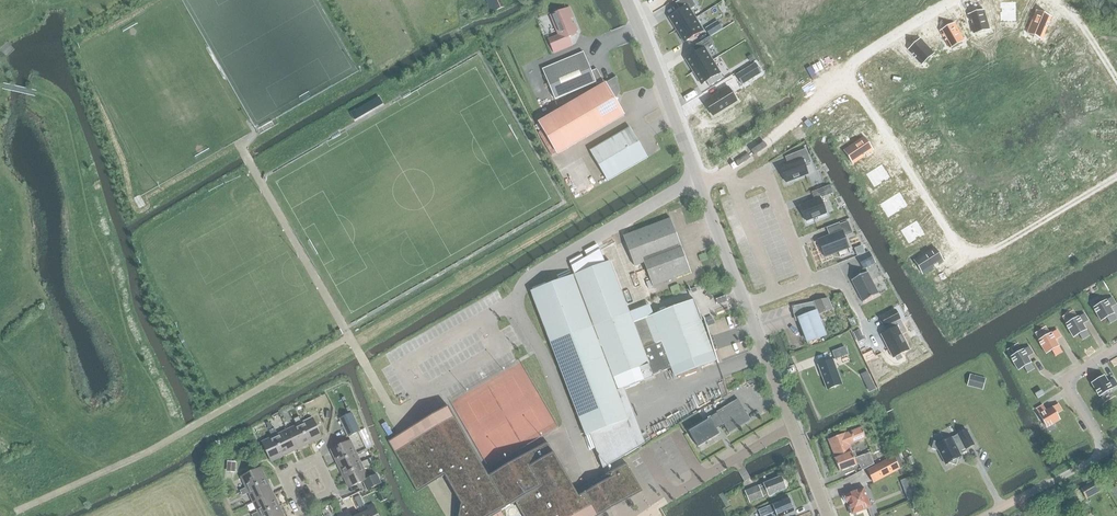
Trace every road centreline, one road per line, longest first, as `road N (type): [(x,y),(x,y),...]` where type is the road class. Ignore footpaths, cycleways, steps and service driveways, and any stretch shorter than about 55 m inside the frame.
road 1 (tertiary): [(828,515),(626,0)]
road 2 (track): [(1116,178),(996,248),(970,251),(950,237),(860,95)]
road 3 (track): [(845,81),(854,63),(956,0)]
road 4 (residential): [(1116,351),(1067,381),(1108,452)]
road 5 (residential): [(985,515),(1108,452)]

